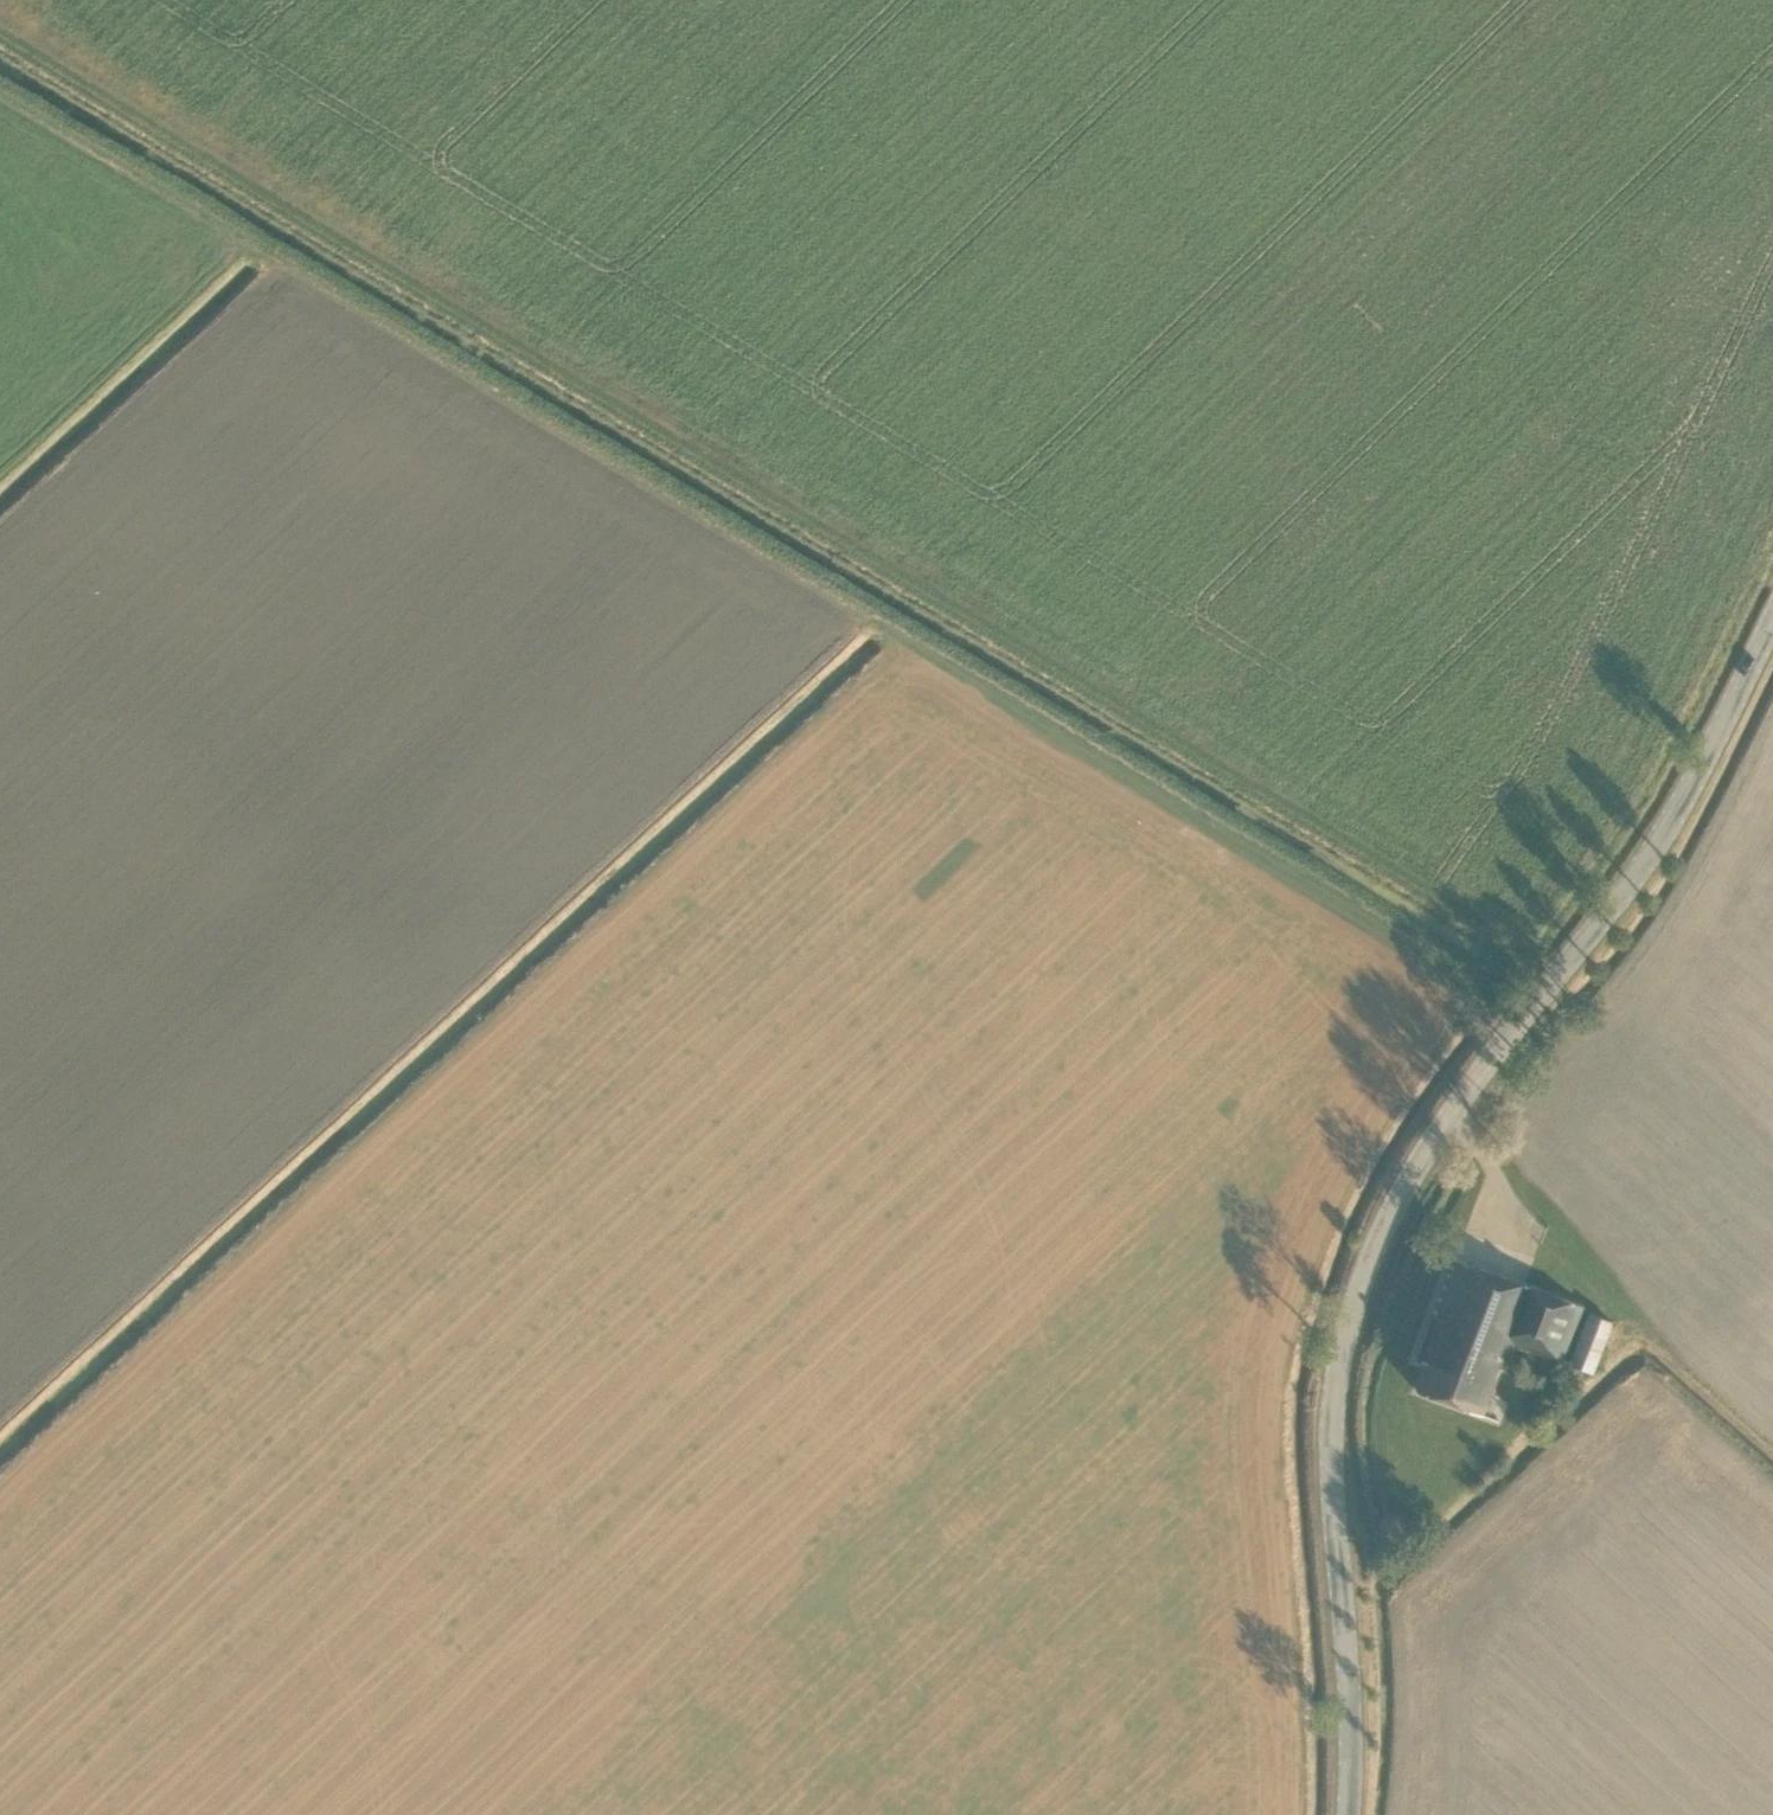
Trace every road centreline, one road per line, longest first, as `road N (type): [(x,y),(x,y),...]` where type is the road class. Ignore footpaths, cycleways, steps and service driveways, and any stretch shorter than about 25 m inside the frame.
road 1 (tertiary): [(1348,1814),(1350,1703),(1329,1461),(1332,1389),(1352,1303),(1393,1208),(1473,1076),(1591,936),(1680,812),(1772,620)]

